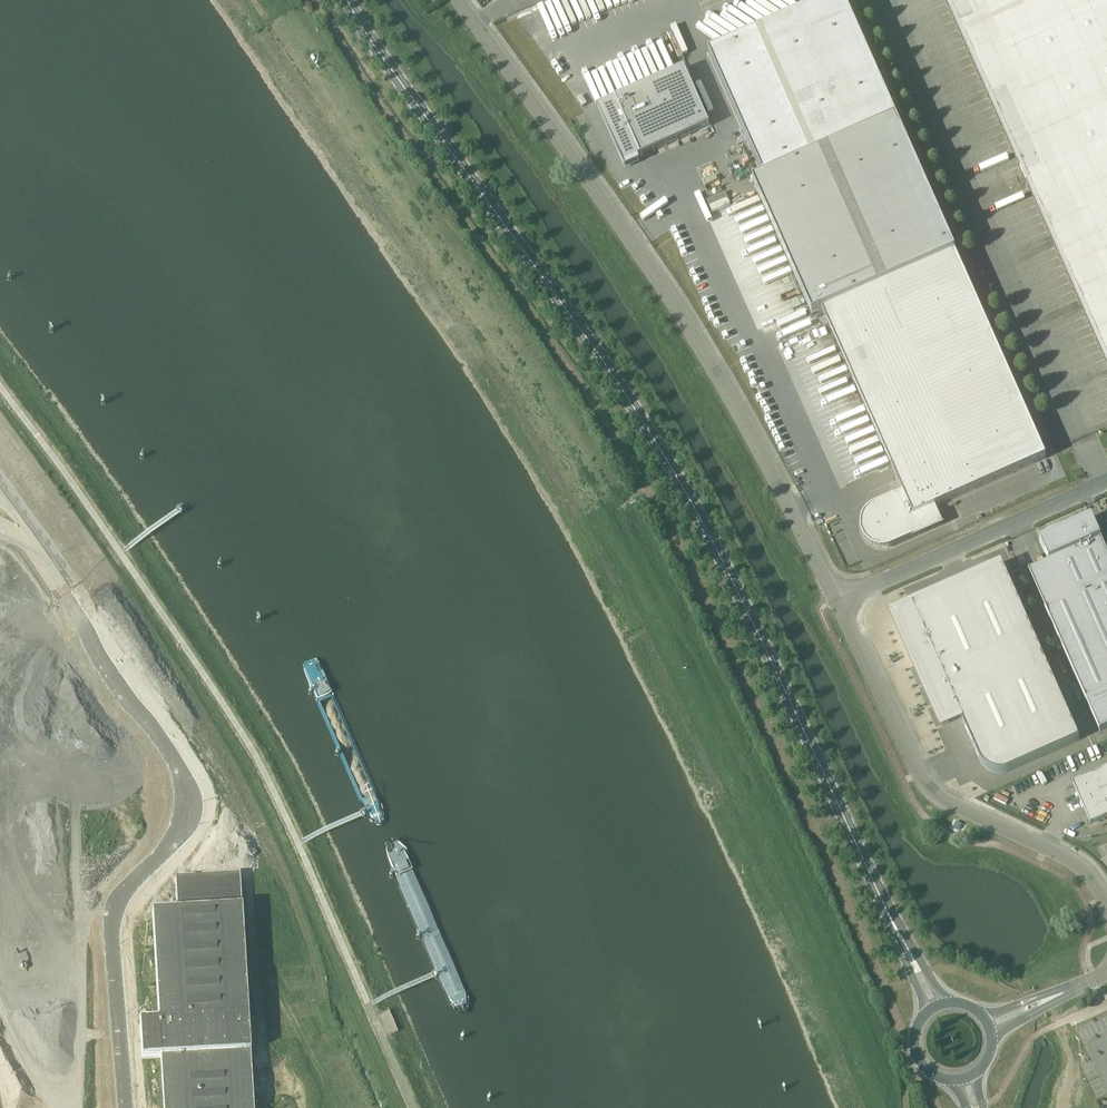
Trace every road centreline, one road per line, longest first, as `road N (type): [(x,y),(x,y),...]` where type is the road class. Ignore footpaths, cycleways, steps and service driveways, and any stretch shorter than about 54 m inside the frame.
road 1 (tertiary): [(884,903),(702,513),(348,0)]
road 2 (unclassified): [(836,603),(686,326),(457,0)]
road 3 (unclassified): [(131,1107),(120,910),(128,889),(182,837),(195,804),(172,753),(64,592)]
road 4 (unclassified): [(1106,912),(1080,868),(923,785),(836,603)]
road 5 (unclassified): [(836,603),(1106,483)]
road 6 (tertiary): [(884,903),(923,1010),(920,1026)]
road 7 (tertiary): [(955,1007),(884,903)]
road 8 (track): [(65,1107),(0,1004)]

